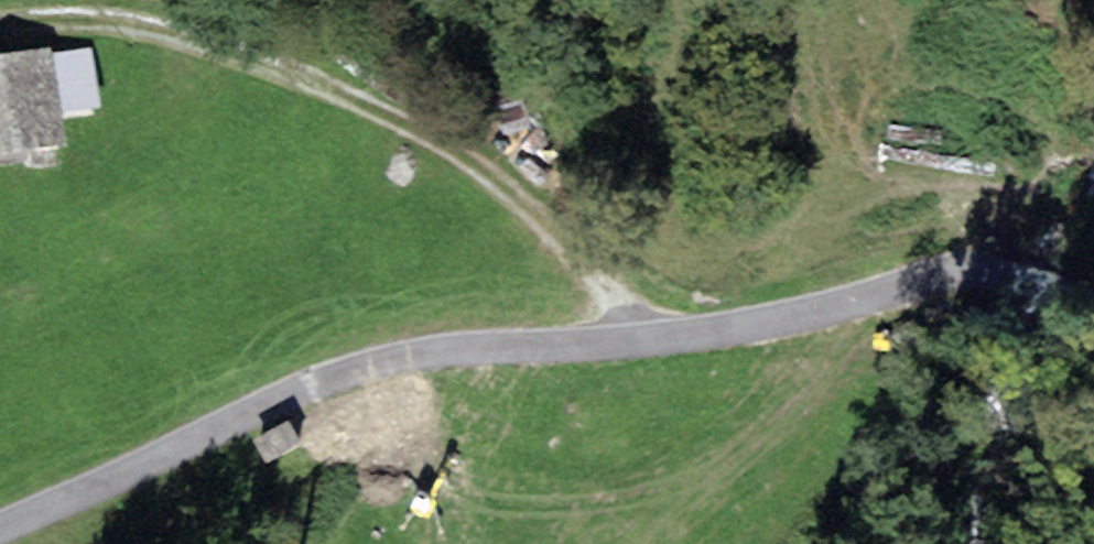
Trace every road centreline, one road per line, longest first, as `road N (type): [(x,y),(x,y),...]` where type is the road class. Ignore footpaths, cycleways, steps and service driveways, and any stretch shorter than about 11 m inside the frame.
road 1 (residential): [(0,533),(290,391),(446,354),(775,322),(971,269),(1093,301)]
road 2 (track): [(659,336),(453,143),(231,45),(60,0)]

